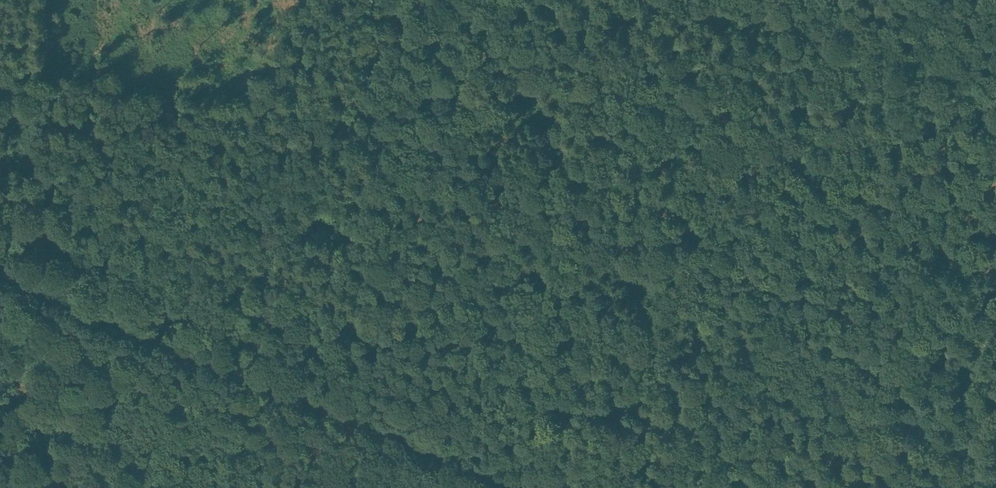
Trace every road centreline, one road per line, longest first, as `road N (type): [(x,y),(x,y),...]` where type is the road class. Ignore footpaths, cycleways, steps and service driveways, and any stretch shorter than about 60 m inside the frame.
road 1 (track): [(242,370),(390,0)]
road 2 (track): [(539,487),(242,370)]
road 3 (track): [(242,370),(0,277)]
road 4 (track): [(196,487),(242,370)]

